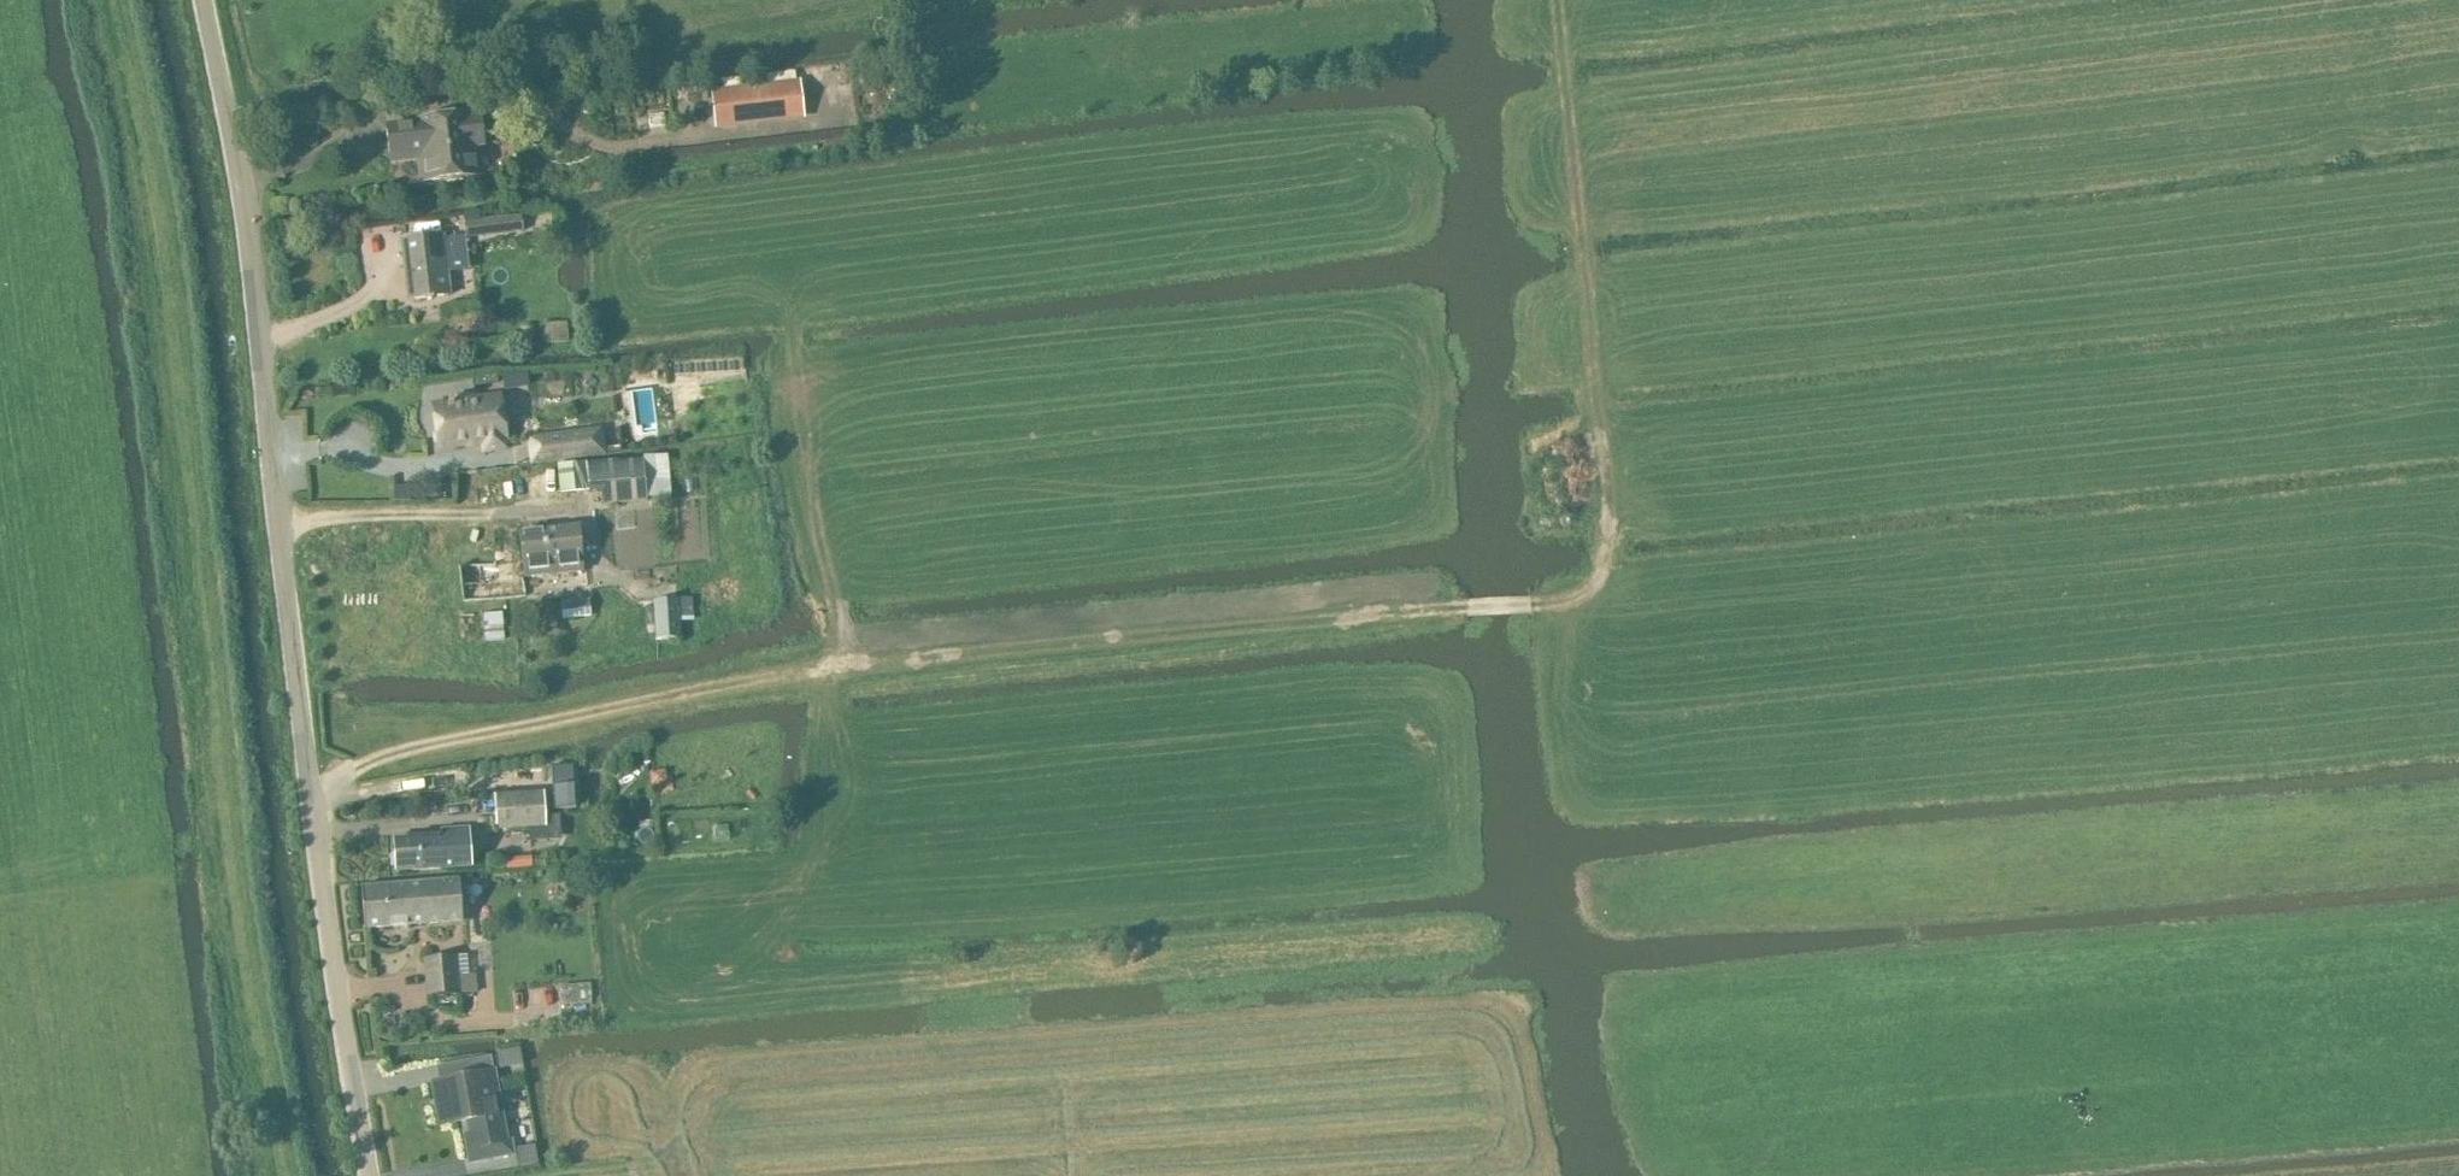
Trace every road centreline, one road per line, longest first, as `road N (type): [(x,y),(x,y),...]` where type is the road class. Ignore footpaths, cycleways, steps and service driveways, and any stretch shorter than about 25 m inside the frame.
road 1 (tertiary): [(366,1175),(310,819),(238,198),(201,0)]

